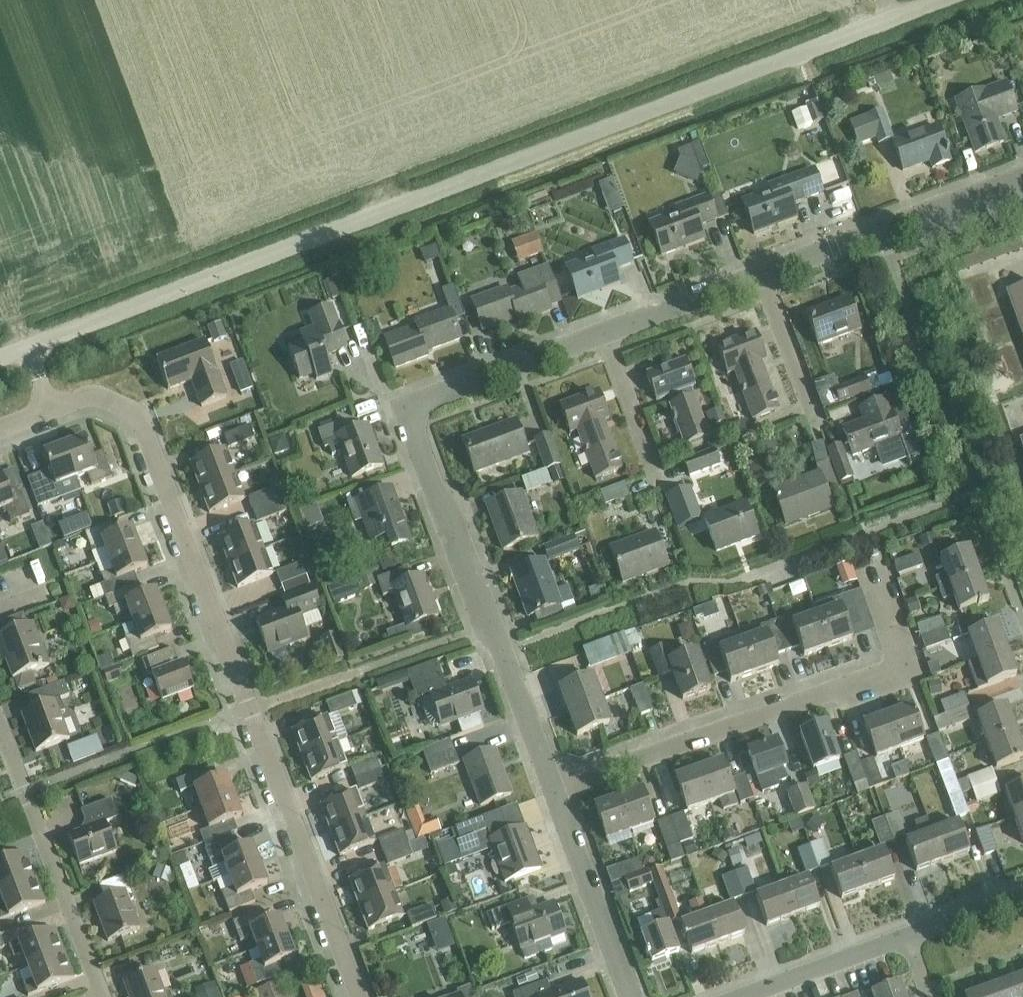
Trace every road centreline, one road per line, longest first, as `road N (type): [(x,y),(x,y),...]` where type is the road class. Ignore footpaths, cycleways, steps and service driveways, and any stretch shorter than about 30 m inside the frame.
road 1 (unclassified): [(27,347),(933,0)]
road 2 (residential): [(360,996),(143,435),(125,407),(93,395),(49,411)]
road 3 (residential): [(554,790),(413,420),(434,395),(606,335)]
road 4 (residential): [(554,790),(899,671),(904,656),(873,571)]
road 5 (residential): [(105,996),(0,724)]
road 6 (residential): [(764,276),(1022,185)]
road 7 (residential): [(632,996),(554,790)]
road 8 (residential): [(606,335),(764,276)]
road 9 (residential): [(751,996),(908,937)]
road 10 (residential): [(818,428),(764,276)]
road 11 (residential): [(657,479),(606,335)]
road 12 (residential): [(908,937),(1022,894)]

